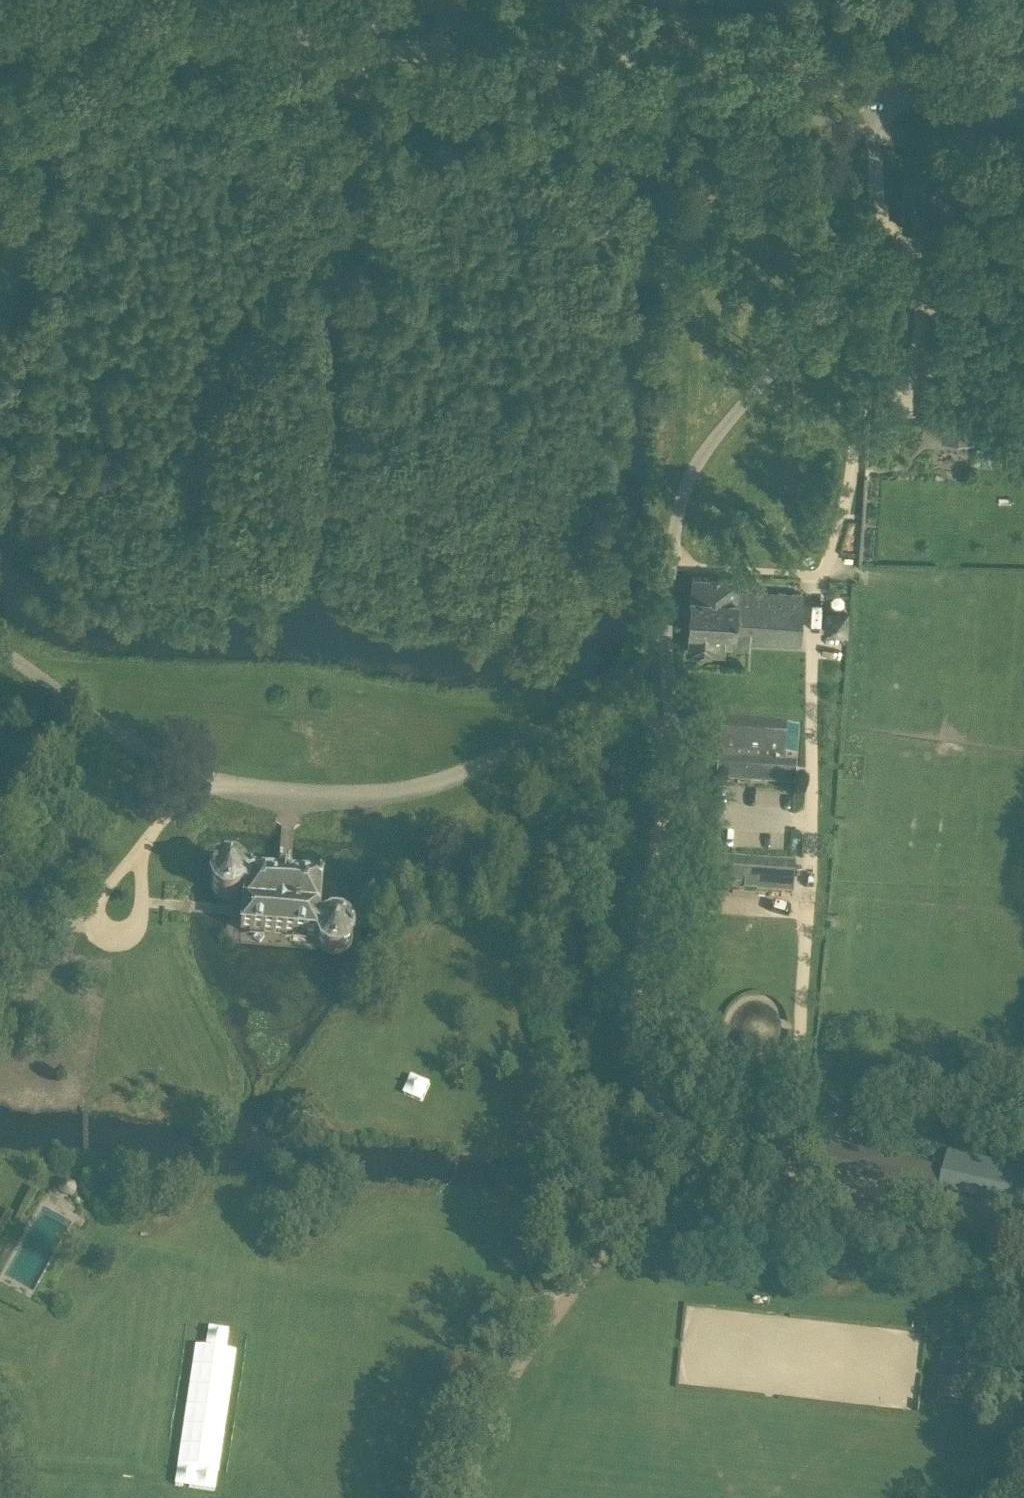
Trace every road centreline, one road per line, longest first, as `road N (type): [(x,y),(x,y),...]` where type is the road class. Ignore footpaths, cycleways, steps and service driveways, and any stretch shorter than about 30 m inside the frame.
road 1 (unclassified): [(360,47),(879,88),(1023,89)]
road 2 (unclassified): [(0,17),(360,47)]
road 3 (track): [(824,570),(1023,579)]

